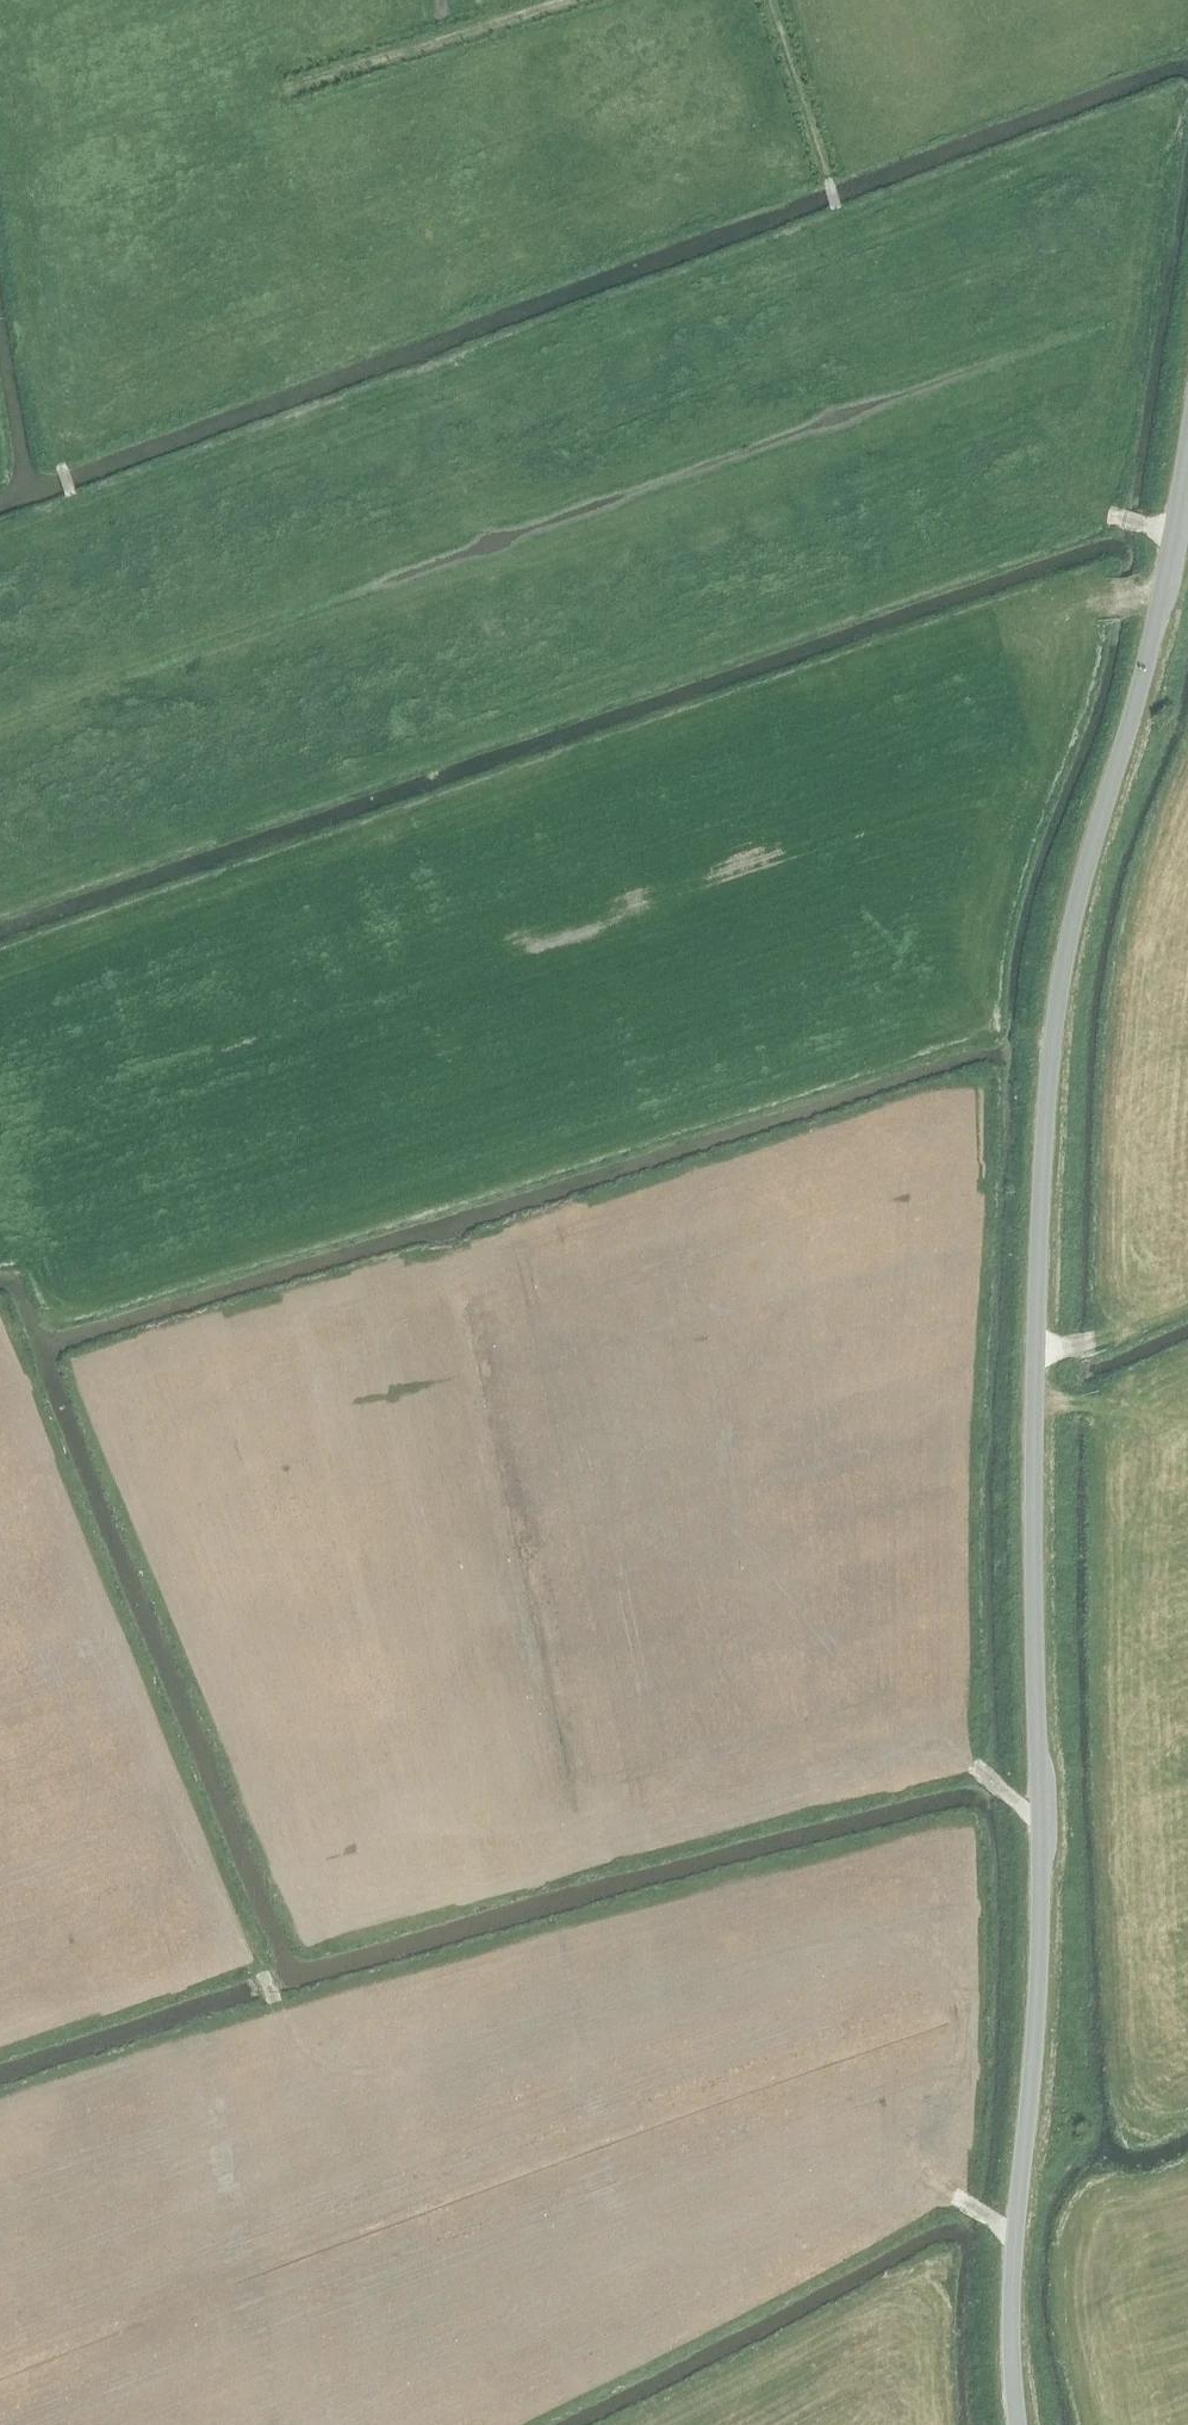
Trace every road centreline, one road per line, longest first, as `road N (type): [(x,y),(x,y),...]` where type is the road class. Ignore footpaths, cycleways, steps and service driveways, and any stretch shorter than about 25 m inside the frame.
road 1 (unclassified): [(1017,2424),(1010,2332),(1036,1968),(1037,1290),(1054,1022),(1082,882),(1136,702),(1187,436)]

